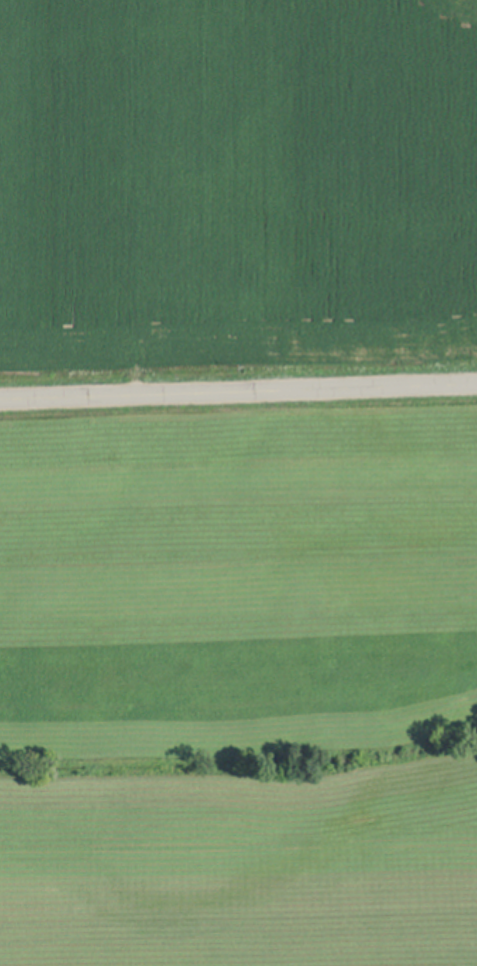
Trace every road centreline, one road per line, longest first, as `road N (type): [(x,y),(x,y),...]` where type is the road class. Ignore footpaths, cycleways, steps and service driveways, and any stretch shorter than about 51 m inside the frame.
road 1 (residential): [(0,396),(476,381)]

